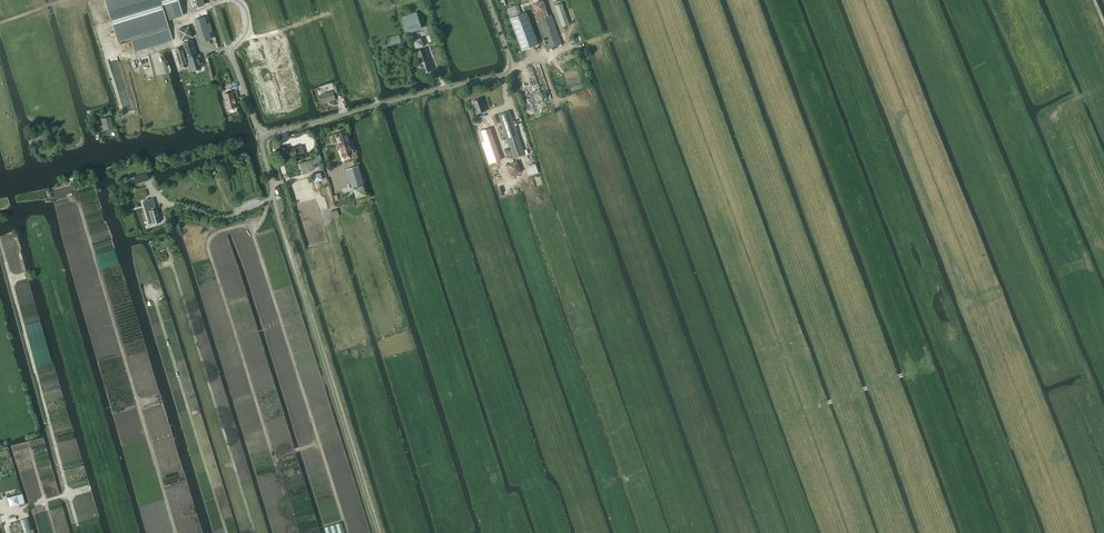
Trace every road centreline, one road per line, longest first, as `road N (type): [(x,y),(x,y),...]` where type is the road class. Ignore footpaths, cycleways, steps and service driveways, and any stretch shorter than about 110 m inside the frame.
road 1 (track): [(346,532),(252,231),(268,200)]
road 2 (track): [(296,532),(209,252),(223,231),(252,231)]
road 3 (unclassified): [(261,135),(502,75),(511,60),(488,0)]
road 4 (track): [(255,532),(167,249)]
road 5 (track): [(226,532),(159,311)]

